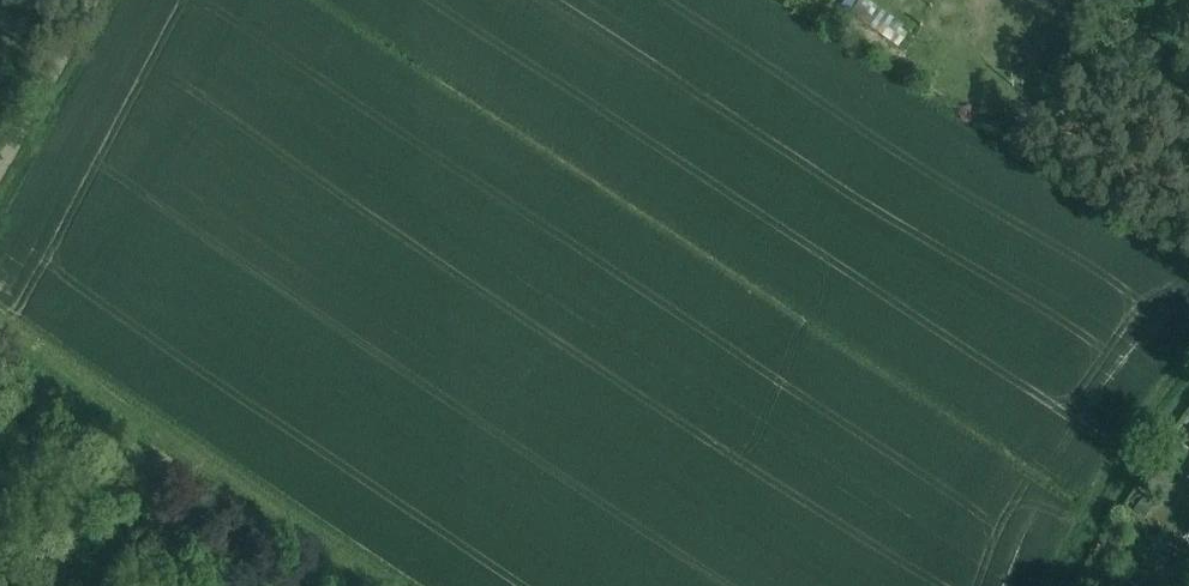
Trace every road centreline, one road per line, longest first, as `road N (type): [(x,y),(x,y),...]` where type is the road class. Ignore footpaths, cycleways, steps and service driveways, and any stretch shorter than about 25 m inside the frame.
road 1 (track): [(0,171),(92,0)]

